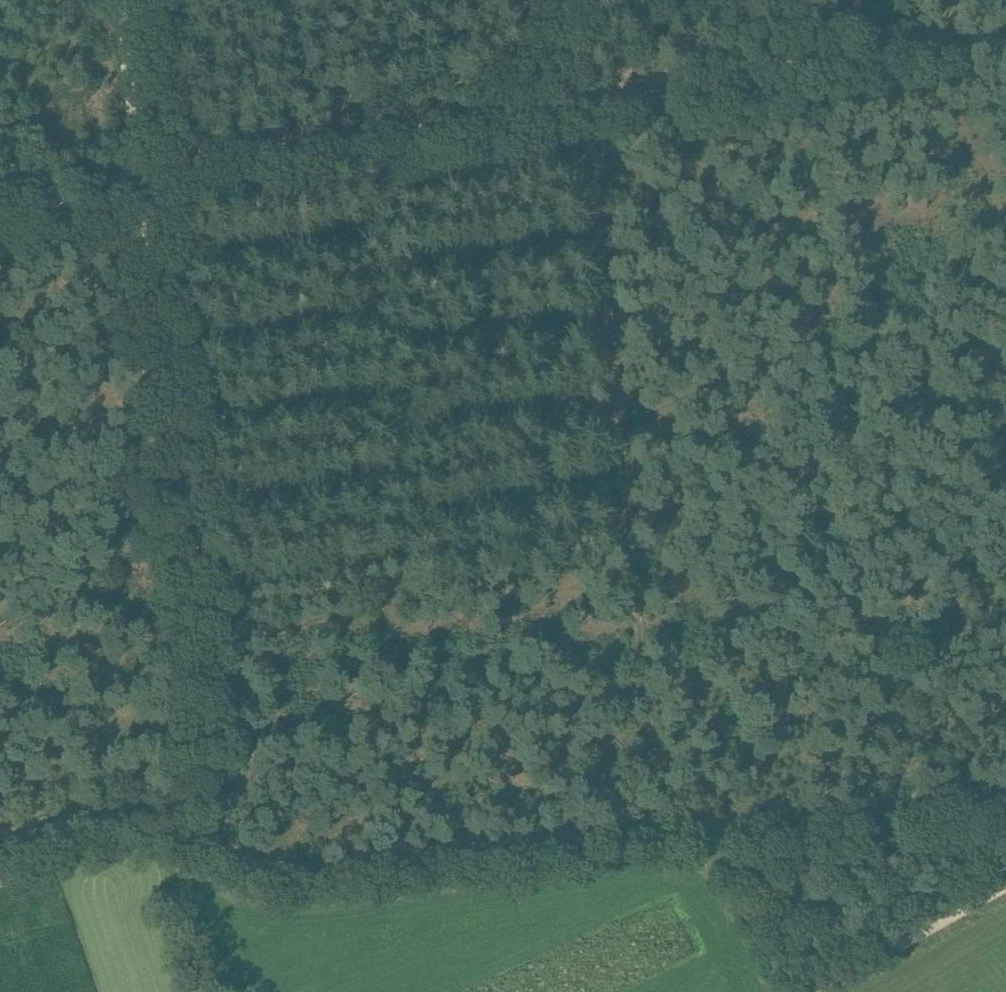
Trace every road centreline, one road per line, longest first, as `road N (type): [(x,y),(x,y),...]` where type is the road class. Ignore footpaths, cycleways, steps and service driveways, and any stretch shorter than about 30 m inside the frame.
road 1 (track): [(812,991),(1005,887)]

